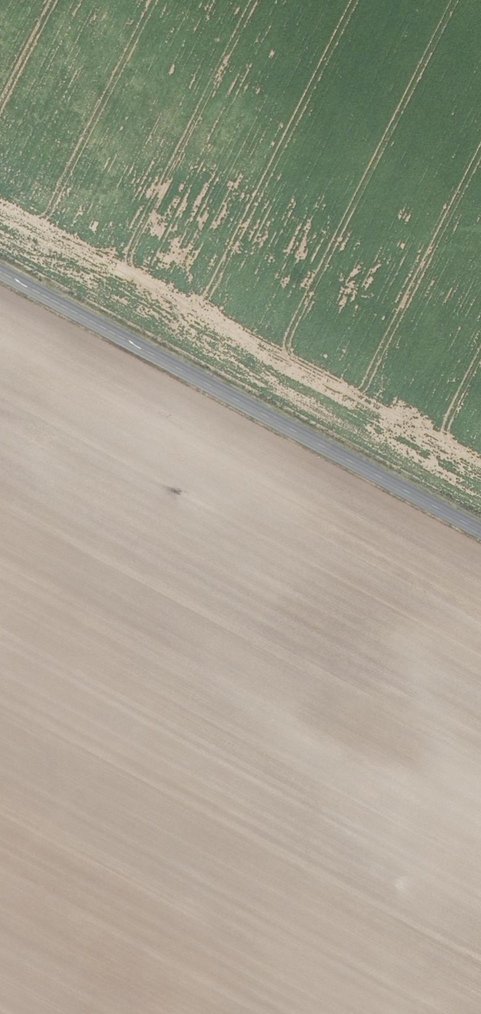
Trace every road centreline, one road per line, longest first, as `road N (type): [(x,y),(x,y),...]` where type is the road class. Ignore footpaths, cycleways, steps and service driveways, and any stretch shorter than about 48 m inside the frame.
road 1 (secondary): [(480,529),(0,273)]

